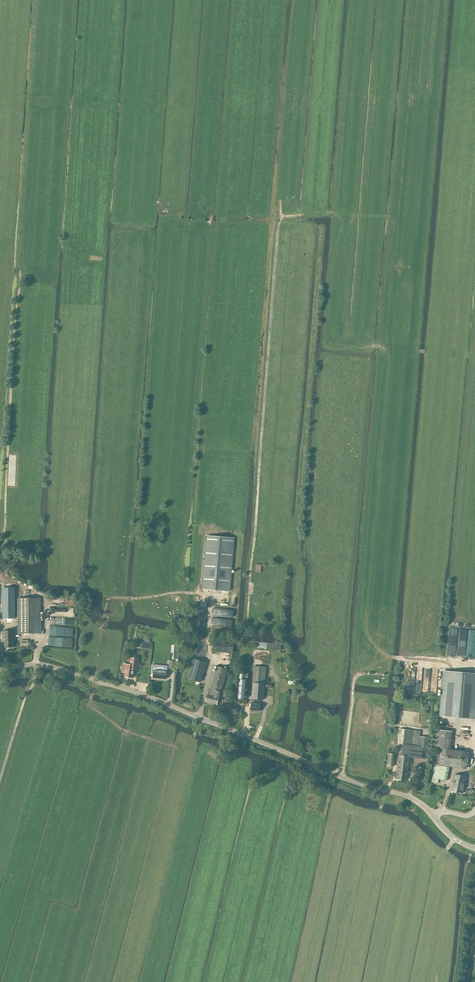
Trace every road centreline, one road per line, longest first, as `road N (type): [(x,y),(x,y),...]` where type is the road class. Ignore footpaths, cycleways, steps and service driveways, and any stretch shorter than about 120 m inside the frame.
road 1 (tertiary): [(0,670),(52,666),(111,685),(379,789)]
road 2 (track): [(193,738),(177,746),(127,731),(93,707),(107,600),(197,592),(212,601),(212,664)]
road 3 (track): [(268,981),(305,824),(299,801),(308,761)]
road 4 (track): [(0,783),(36,665)]

